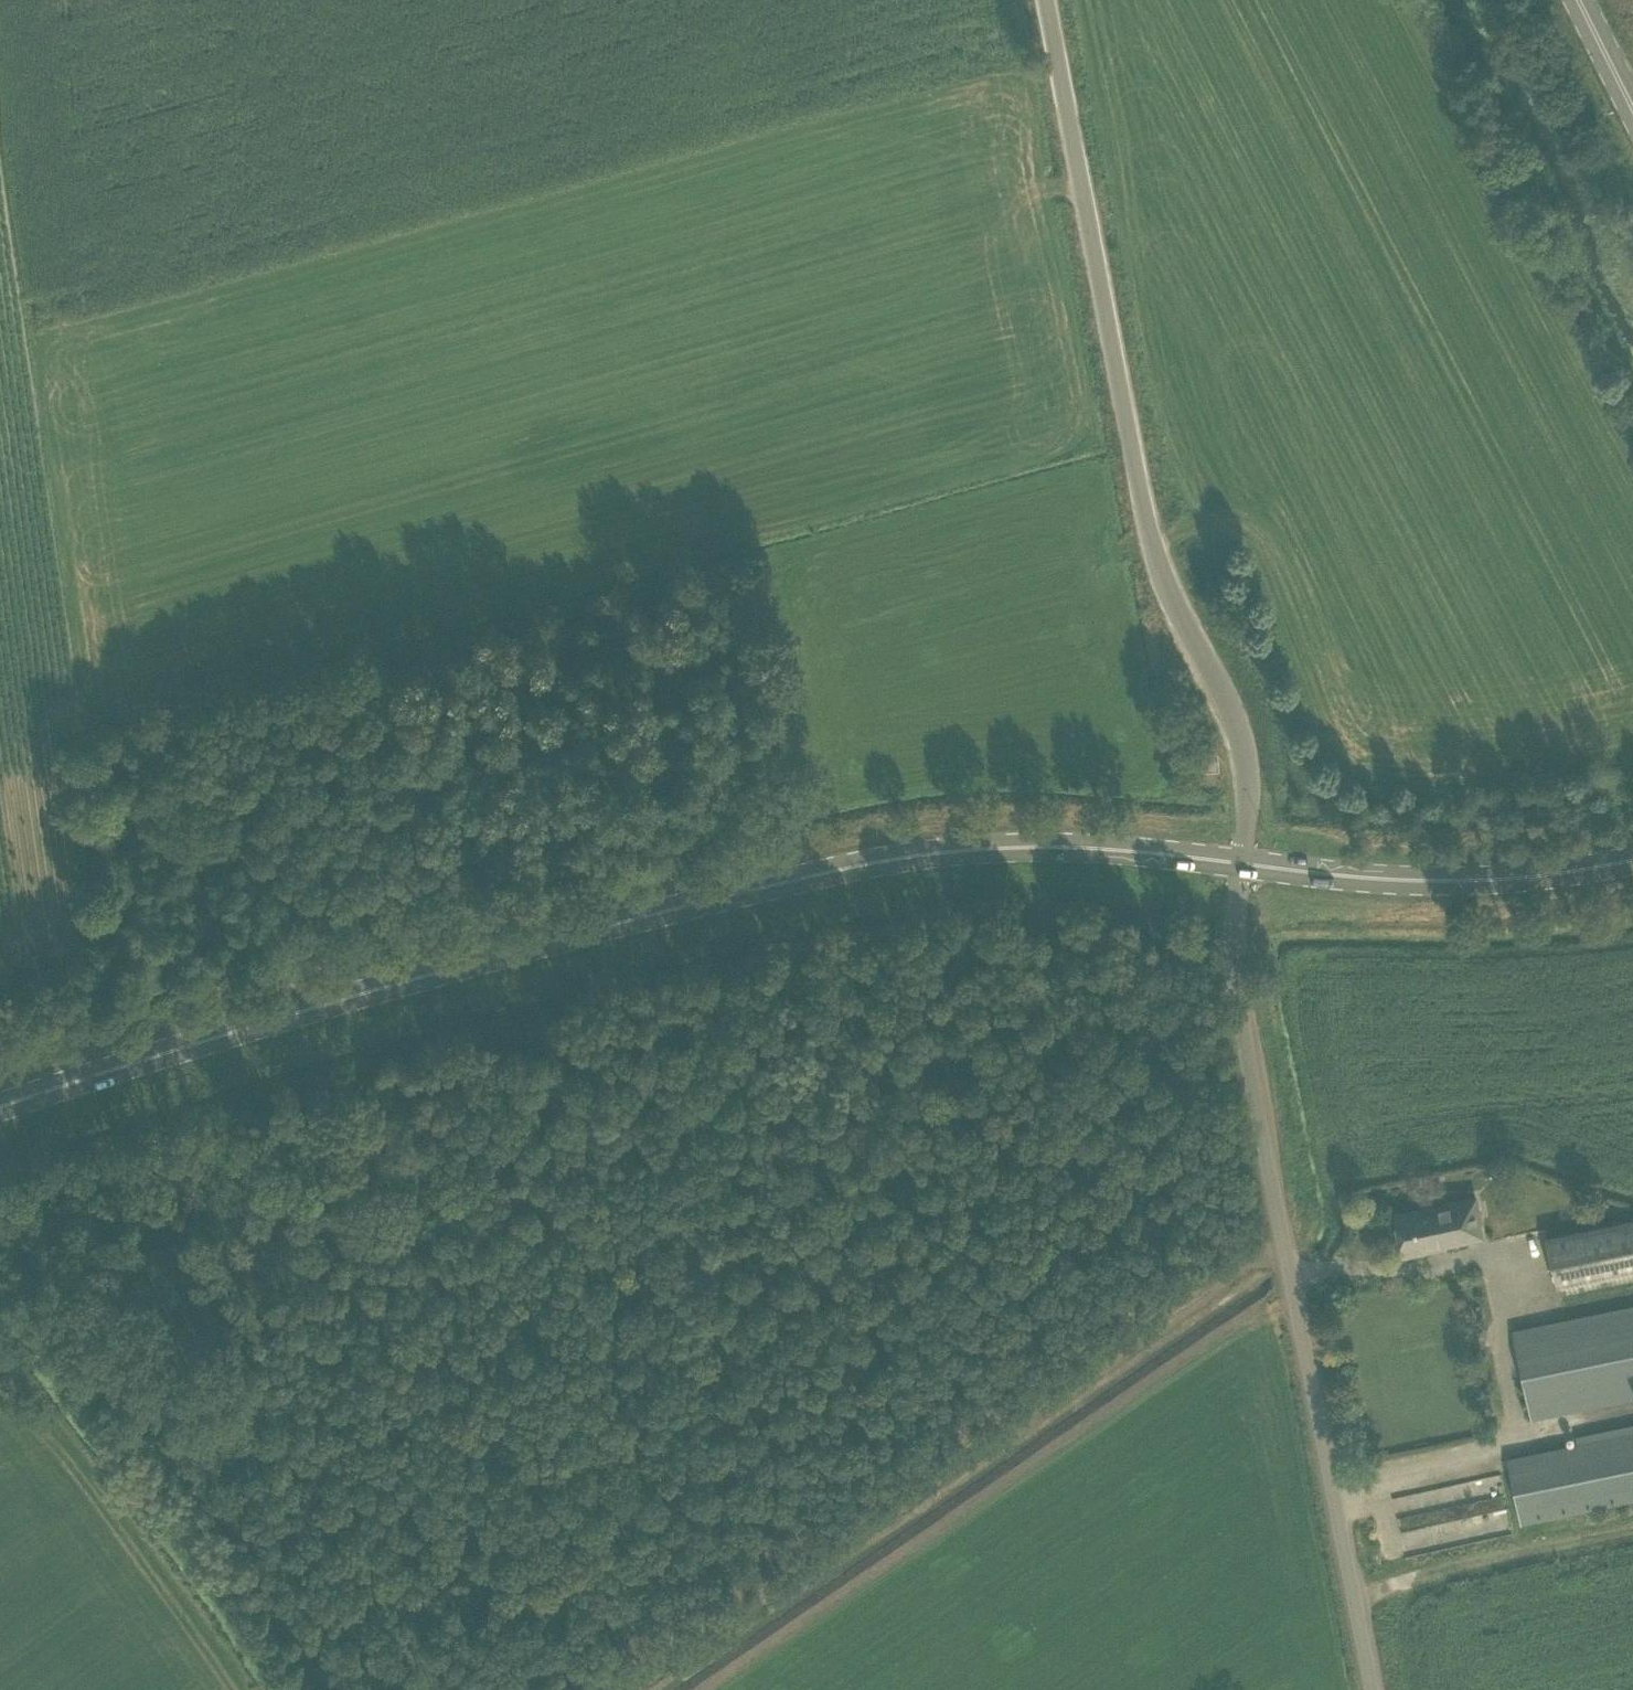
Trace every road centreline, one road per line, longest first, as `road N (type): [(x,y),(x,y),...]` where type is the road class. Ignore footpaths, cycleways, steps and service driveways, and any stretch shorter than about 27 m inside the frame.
road 1 (secondary): [(0,1107),(351,997),(850,866),(1025,846),(1242,863)]
road 2 (unclassified): [(1242,863),(1244,753),(1228,684),(1154,542),(1045,0)]
road 3 (unclassified): [(1375,1689),(1258,1107),(1242,863)]
road 4 (secondary): [(1242,863),(1453,880),(1632,860)]

